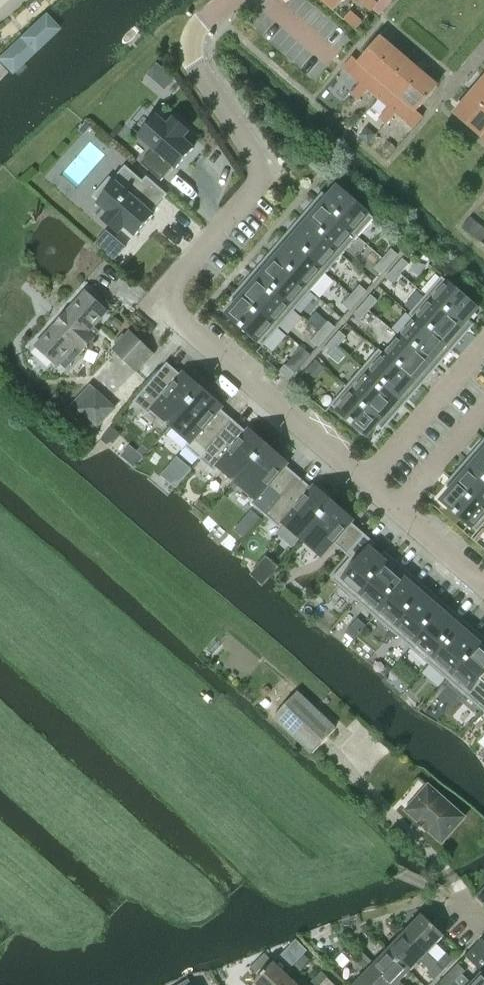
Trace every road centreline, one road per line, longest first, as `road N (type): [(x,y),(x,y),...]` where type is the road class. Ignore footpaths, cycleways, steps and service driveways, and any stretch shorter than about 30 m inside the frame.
road 1 (residential): [(233,0),(199,28),(192,50),(266,175),(157,301),(366,482)]
road 2 (residential): [(366,482),(483,344)]
road 3 (residential): [(483,410),(397,509)]

